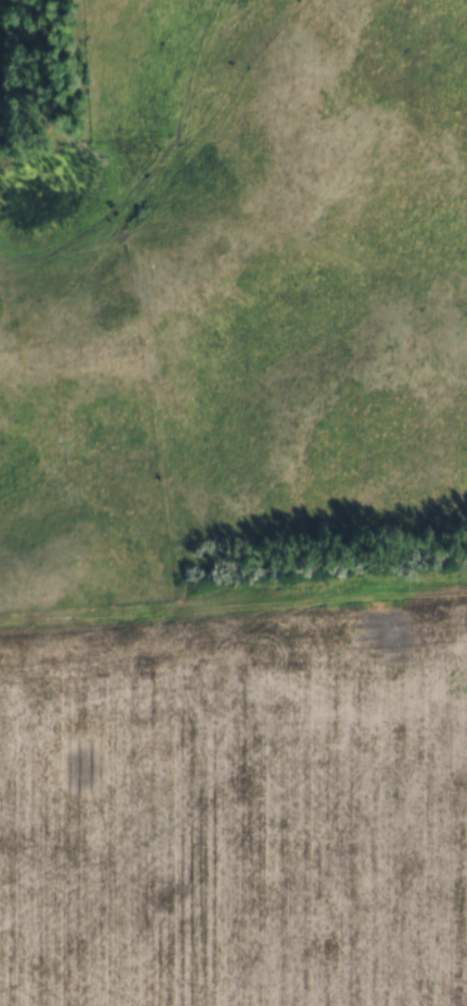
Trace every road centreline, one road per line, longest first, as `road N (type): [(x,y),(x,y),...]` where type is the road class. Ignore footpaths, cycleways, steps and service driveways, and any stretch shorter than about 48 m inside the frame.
road 1 (track): [(466,584),(0,619)]

